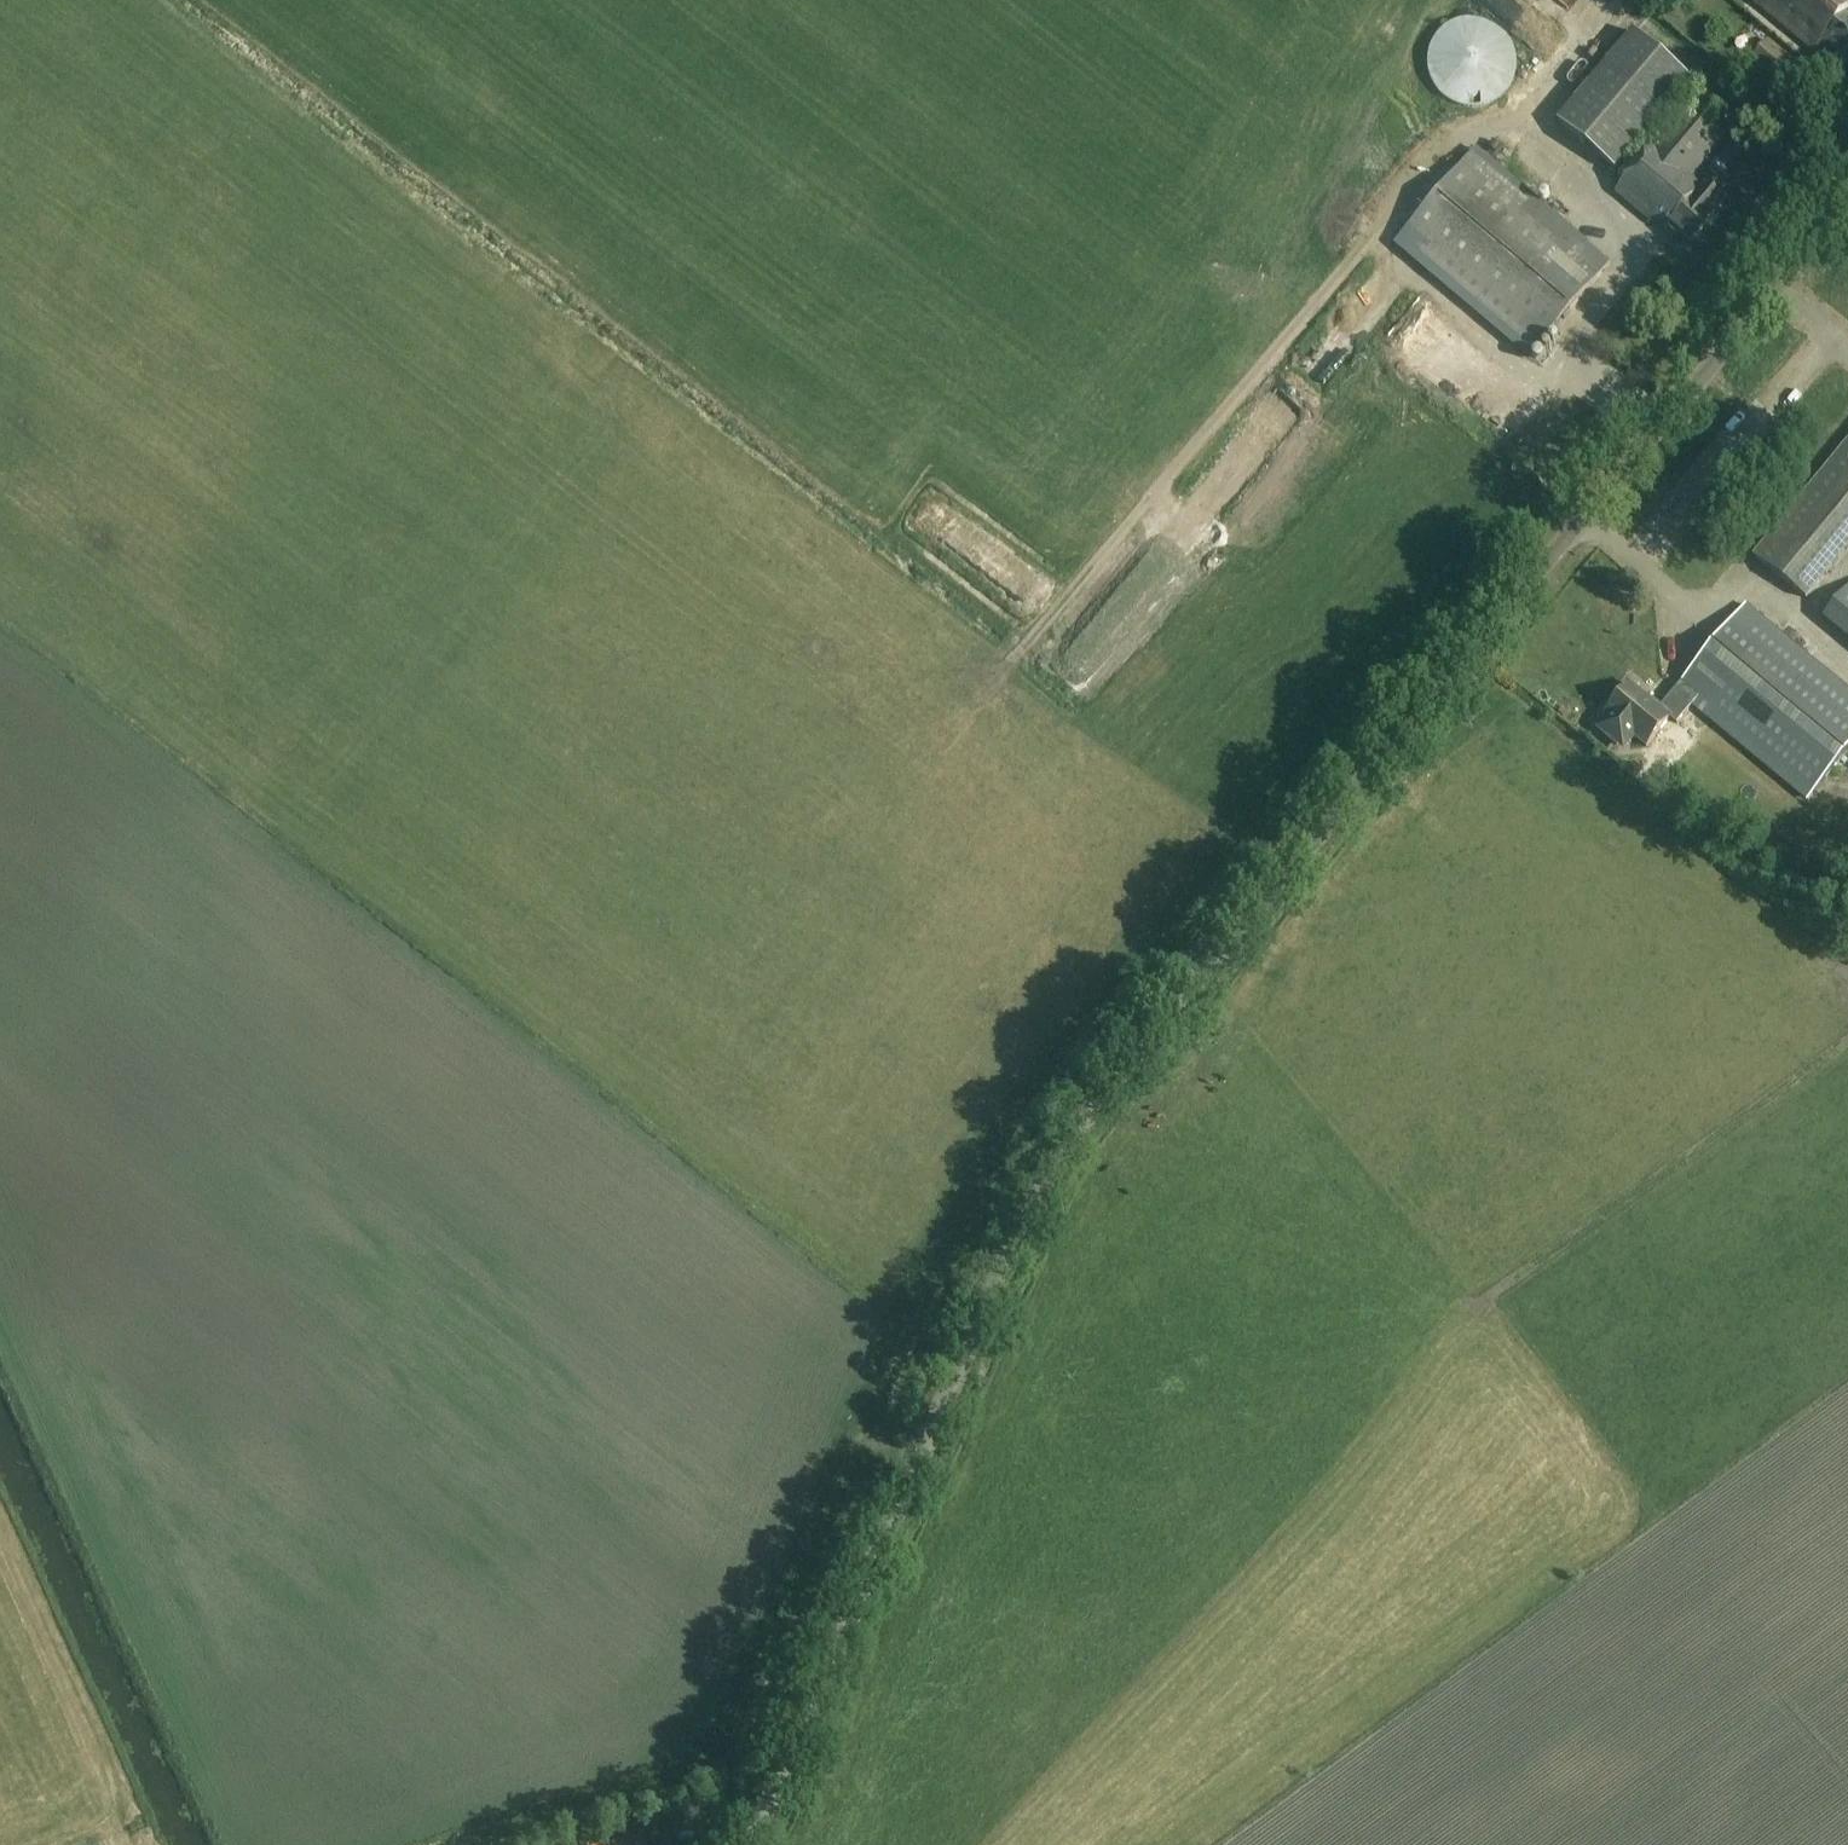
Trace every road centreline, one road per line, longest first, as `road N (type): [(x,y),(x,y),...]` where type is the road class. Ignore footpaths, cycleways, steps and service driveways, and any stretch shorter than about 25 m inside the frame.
road 1 (tertiary): [(750,1844),(1047,1175),(1111,1081),(1847,199)]

